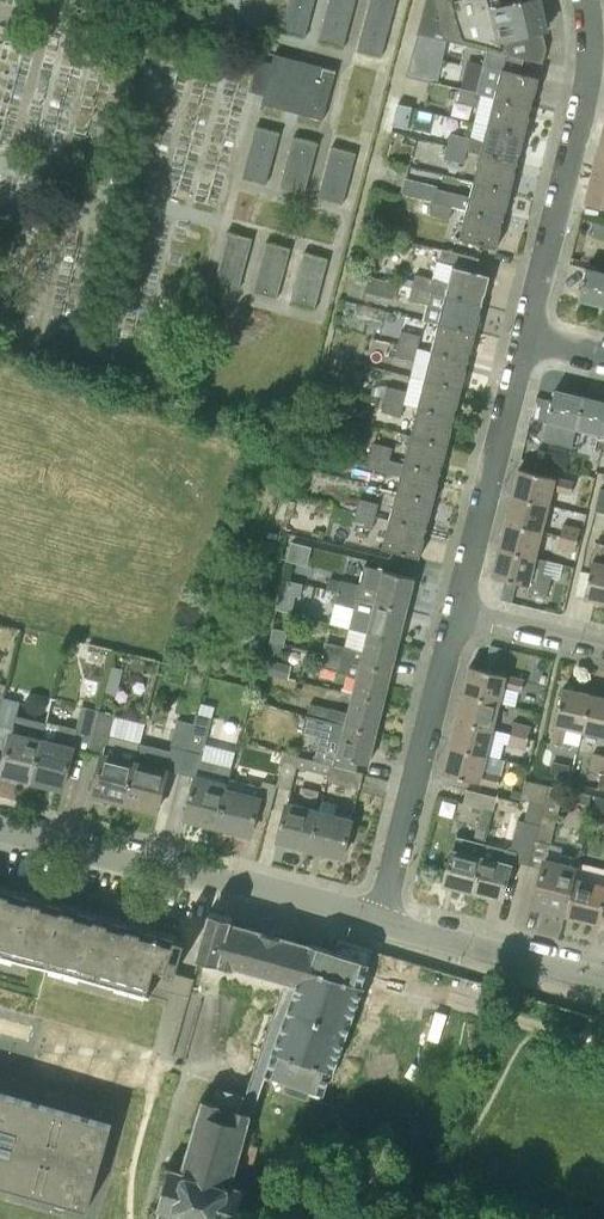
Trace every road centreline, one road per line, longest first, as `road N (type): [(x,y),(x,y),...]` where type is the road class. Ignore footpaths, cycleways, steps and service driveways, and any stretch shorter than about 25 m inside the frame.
road 1 (tertiary): [(378,918),(0,828)]
road 2 (residential): [(520,332),(581,85),(585,0)]
road 3 (residential): [(378,918),(457,611)]
road 4 (residential): [(457,611),(520,332)]
road 5 (tertiary): [(603,982),(378,918)]
road 6 (residential): [(603,646),(457,611)]

